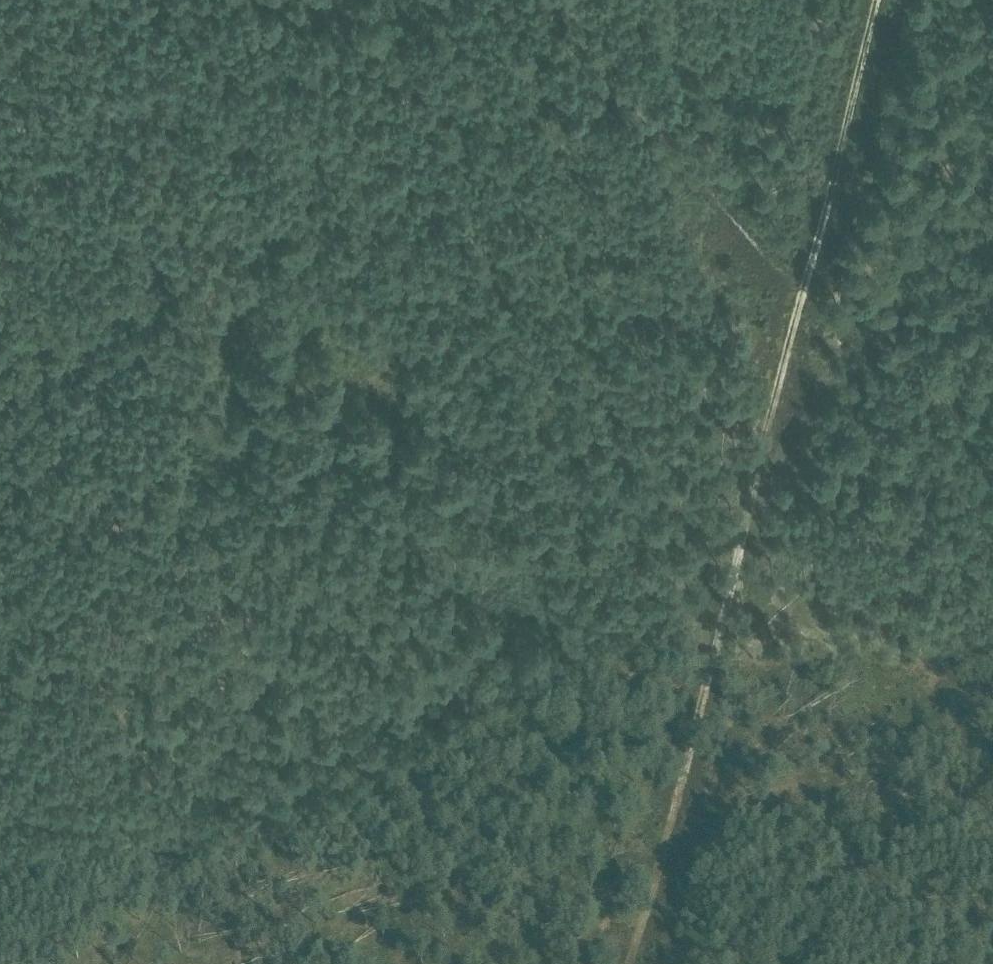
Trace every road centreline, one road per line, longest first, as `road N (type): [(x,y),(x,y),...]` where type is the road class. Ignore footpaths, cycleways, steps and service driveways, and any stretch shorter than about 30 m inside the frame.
road 1 (track): [(662,963),(884,0)]

